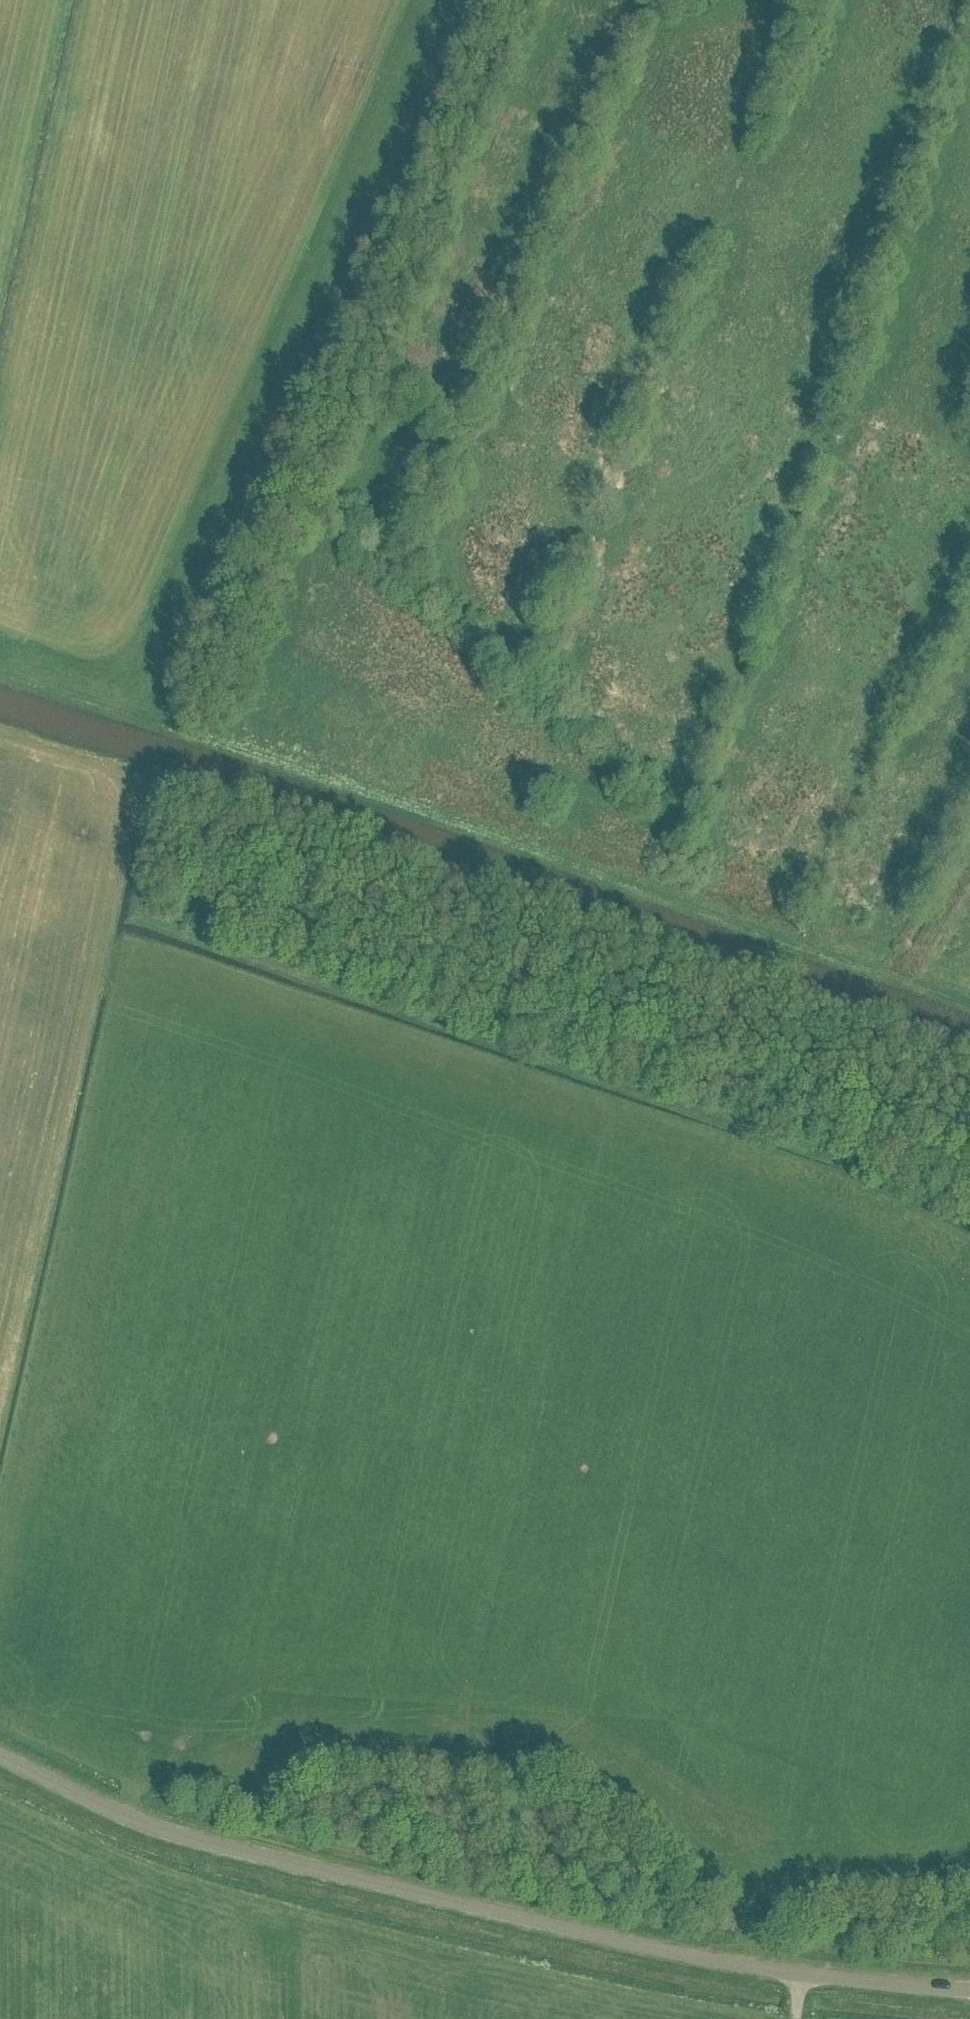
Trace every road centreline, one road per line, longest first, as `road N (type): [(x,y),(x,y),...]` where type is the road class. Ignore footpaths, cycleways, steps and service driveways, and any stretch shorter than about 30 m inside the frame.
road 1 (unclassified): [(0,1759),(153,1828),(303,1867),(725,1962),(969,1989)]
road 2 (track): [(499,0),(180,732)]

